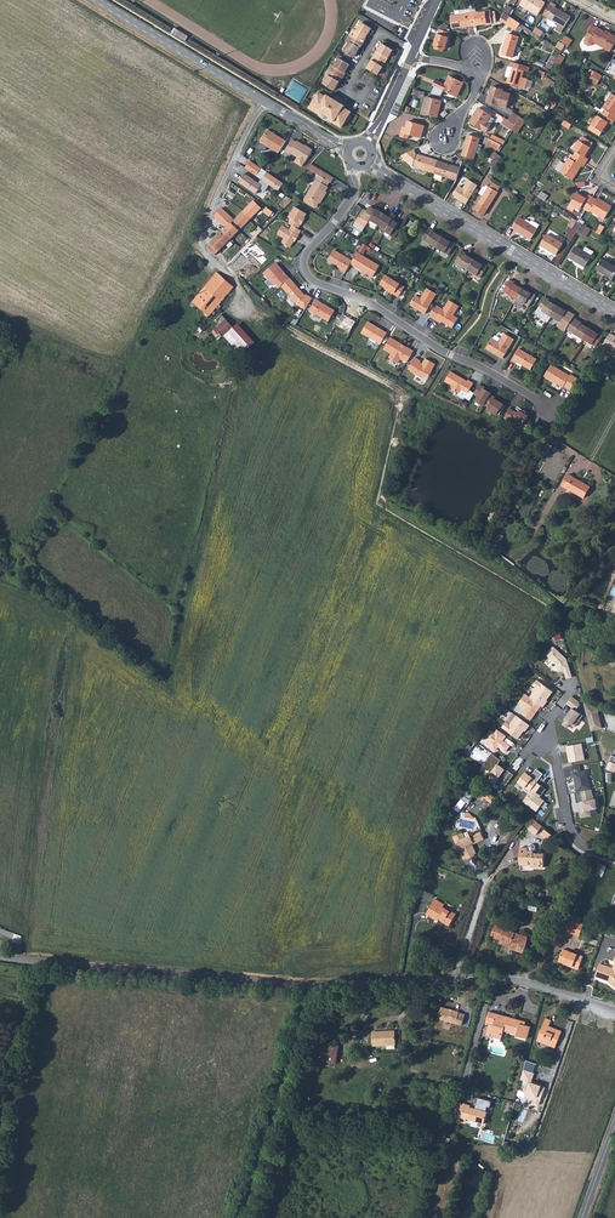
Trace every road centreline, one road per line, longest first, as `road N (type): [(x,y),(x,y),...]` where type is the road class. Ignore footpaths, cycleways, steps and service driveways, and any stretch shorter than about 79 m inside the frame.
road 1 (unclassified): [(0,956),(282,987),(520,981),(614,1012)]
road 2 (residential): [(355,164),(355,193),(306,255),(308,274),(548,406)]
road 3 (tertiary): [(614,313),(369,161)]
road 4 (residential): [(265,102),(201,244),(257,307)]
road 5 (track): [(247,1217),(309,986)]
road 6 (track): [(257,307),(427,397)]
road 7 (tertiary): [(265,102),(102,0)]
road 8 (residential): [(547,730),(573,834),(614,856)]

